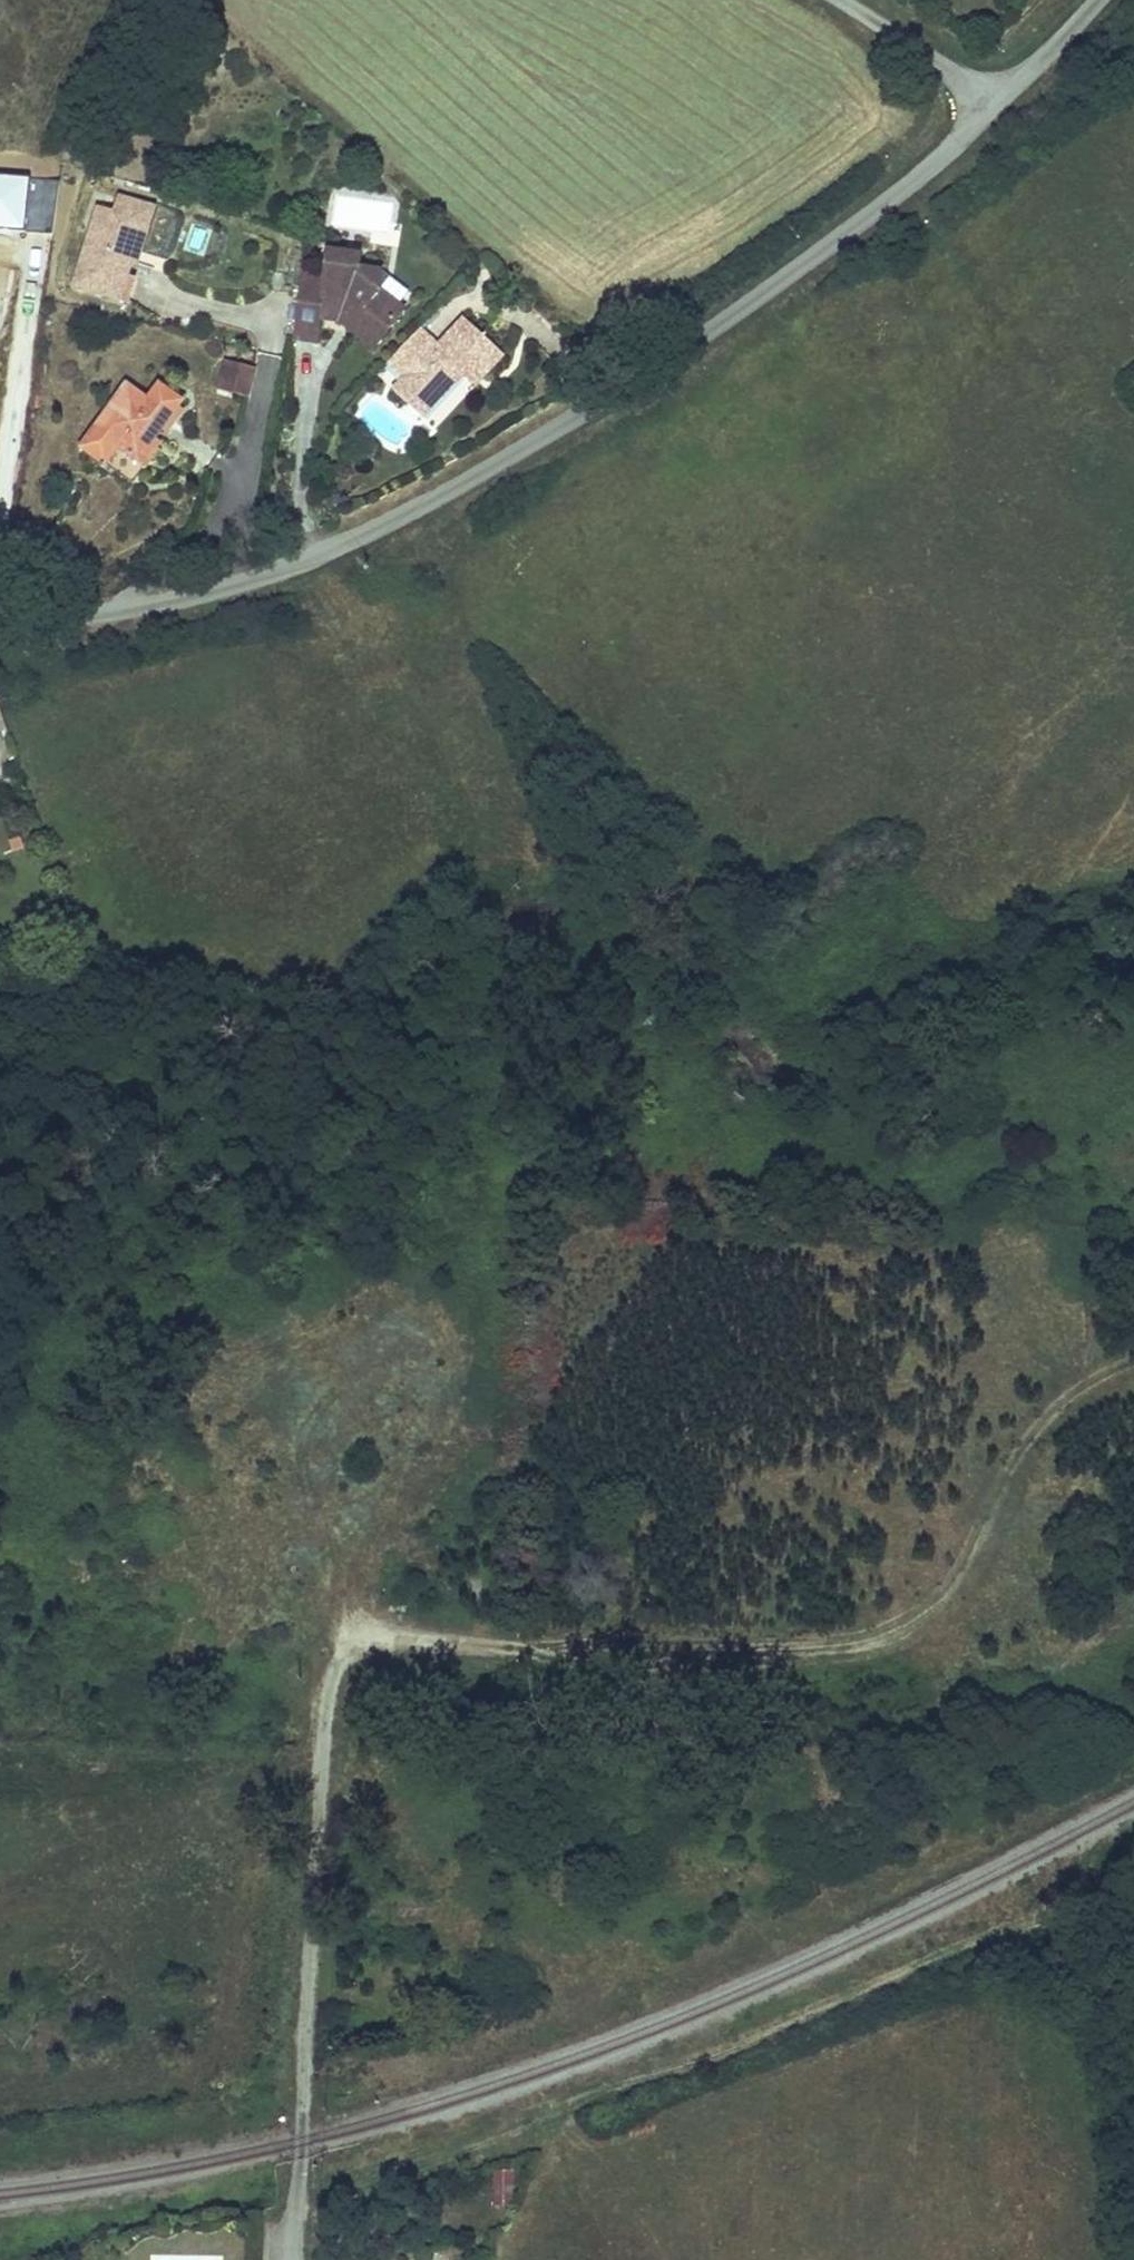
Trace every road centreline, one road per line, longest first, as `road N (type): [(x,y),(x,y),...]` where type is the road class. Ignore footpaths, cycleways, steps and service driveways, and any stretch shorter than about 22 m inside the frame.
road 1 (unclassified): [(1090,0),(910,179),(623,384),(447,494),(245,583),(140,610),(0,627)]

